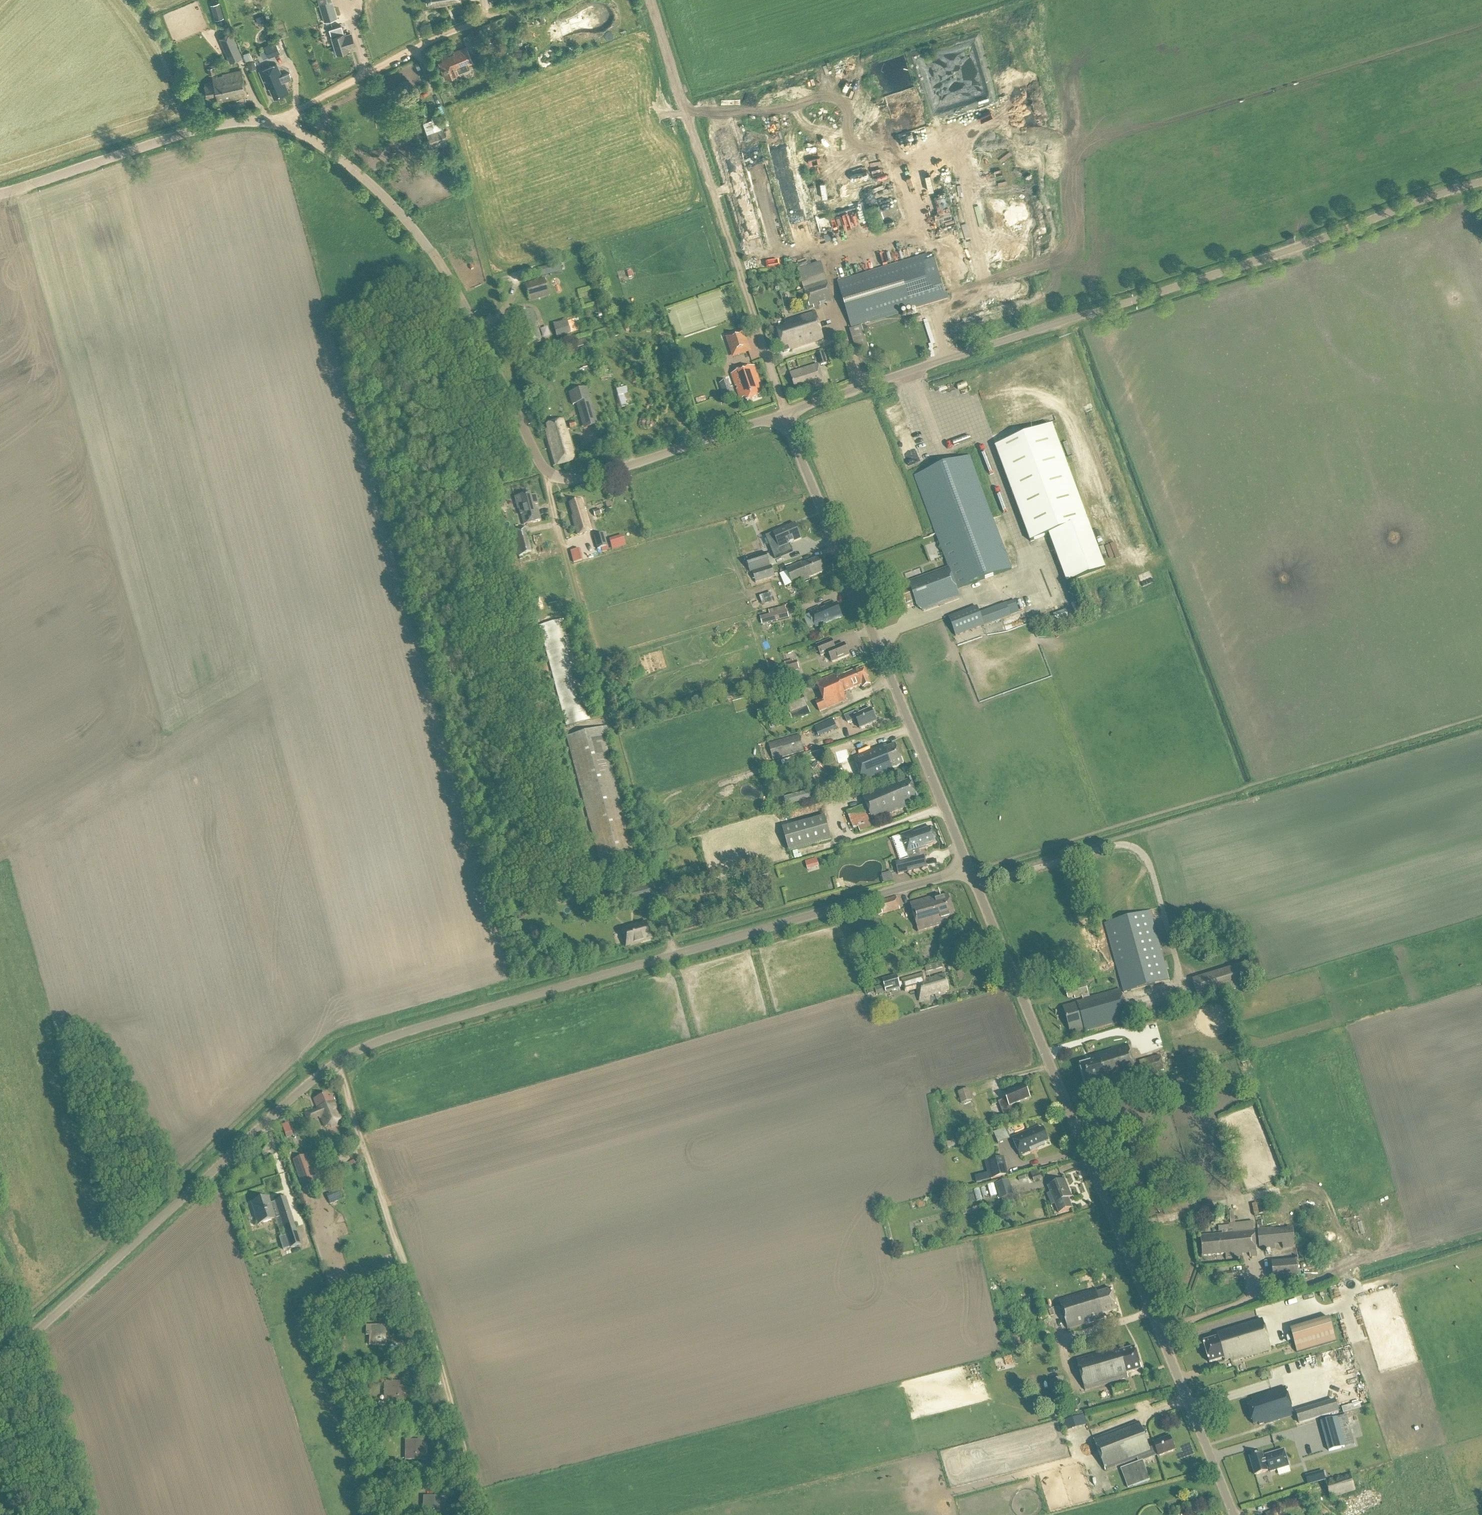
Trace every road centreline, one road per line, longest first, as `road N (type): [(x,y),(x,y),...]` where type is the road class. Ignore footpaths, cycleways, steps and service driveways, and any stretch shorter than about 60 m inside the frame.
road 1 (unclassified): [(0,1364),(312,1081),(362,1048),(970,870)]
road 2 (tertiary): [(784,416),(592,477),(547,472),(463,306),(414,230),(343,161),(286,126),(220,123),(0,194)]
road 3 (unclassified): [(784,416),(1481,179)]
road 4 (tertiary): [(1233,1514),(970,870)]
road 5 (tertiary): [(970,870),(784,416)]
road 6 (track): [(337,1062),(435,1345),(482,1514)]
road 7 (track): [(784,416),(651,0)]
road 8 (track): [(547,472),(646,852)]
road 9 (track): [(286,126),(296,110),(418,45),(528,0)]

